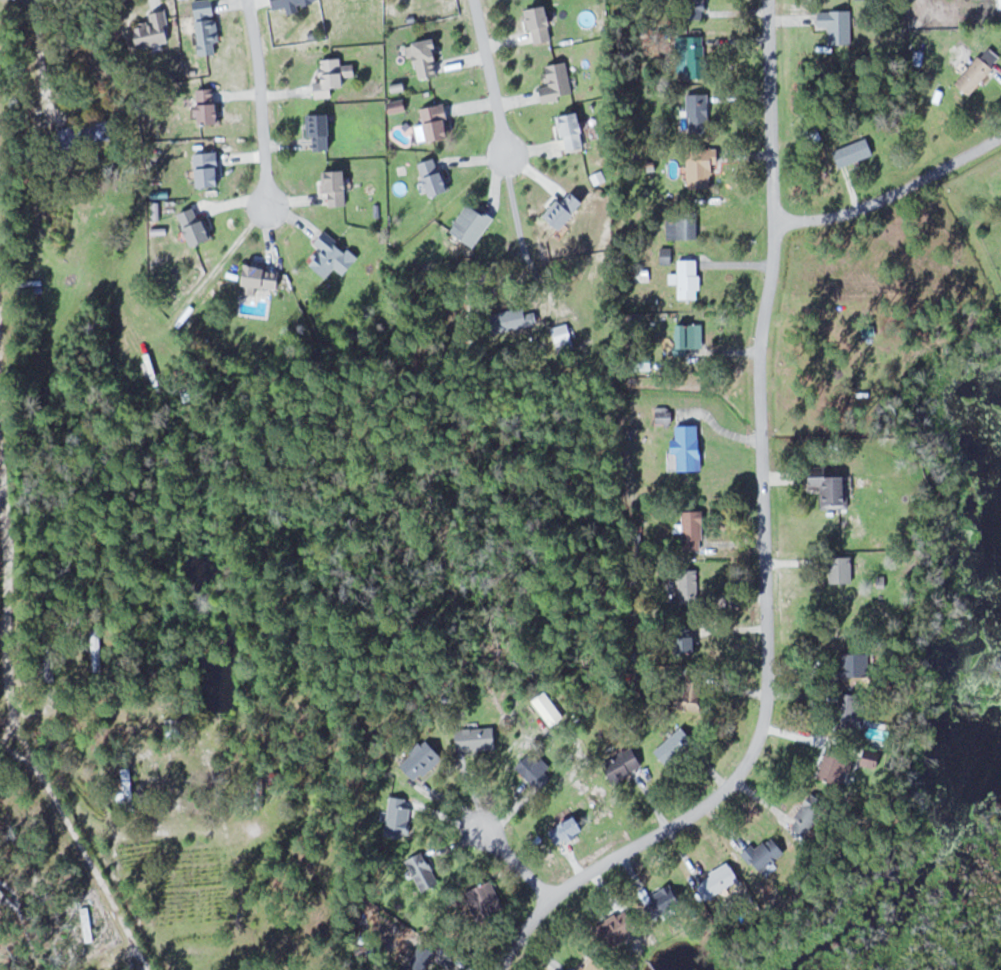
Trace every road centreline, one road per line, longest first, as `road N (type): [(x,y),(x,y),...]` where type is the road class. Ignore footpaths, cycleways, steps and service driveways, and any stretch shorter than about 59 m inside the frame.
road 1 (residential): [(770,0),(778,222),(761,363),(763,718),(747,761),(722,791),(550,900),(502,969)]
road 2 (residential): [(778,222),(867,206),(1000,134)]
road 3 (residential): [(247,0),(265,201)]
road 4 (residential): [(0,512),(4,689)]
road 5 (residential): [(475,0),(507,156)]

